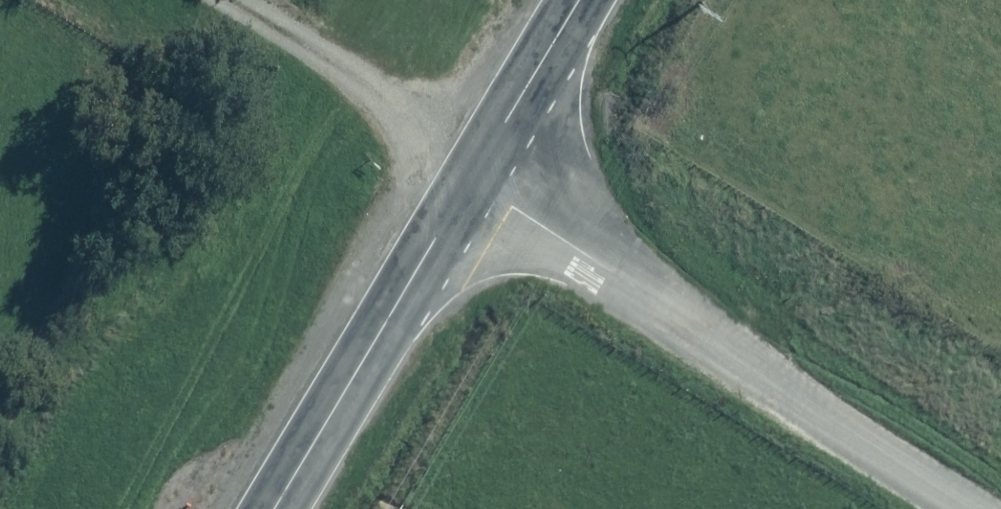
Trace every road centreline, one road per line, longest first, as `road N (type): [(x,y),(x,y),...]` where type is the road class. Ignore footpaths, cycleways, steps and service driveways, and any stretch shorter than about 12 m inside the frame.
road 1 (residential): [(467,182),(985,508)]
road 2 (primary): [(467,182),(269,508)]
road 3 (track): [(161,0),(467,182)]
road 4 (primary): [(577,0),(467,182)]

